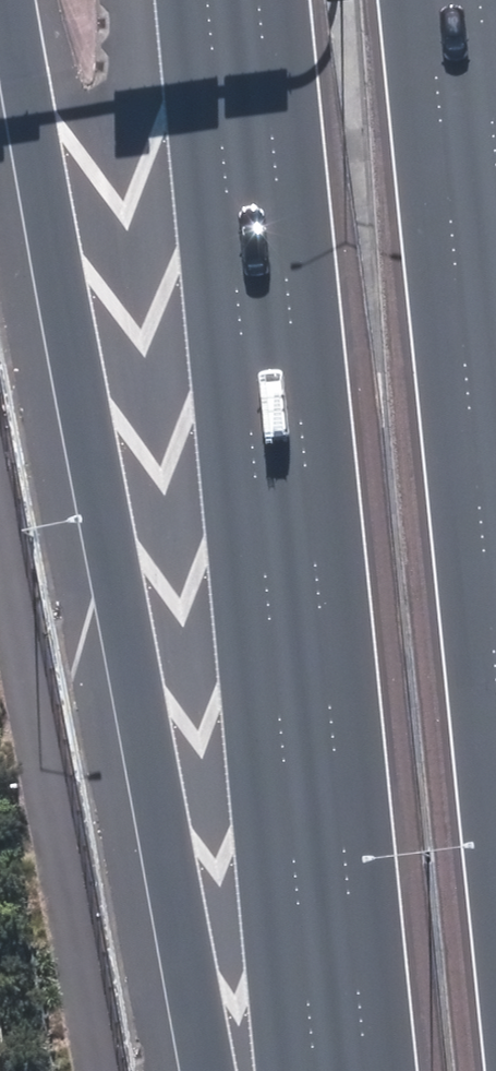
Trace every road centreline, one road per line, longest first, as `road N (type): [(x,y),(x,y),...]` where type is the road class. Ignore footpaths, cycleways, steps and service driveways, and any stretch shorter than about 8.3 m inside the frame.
road 1 (motorway): [(325,1070),(236,0)]
road 2 (motorway): [(189,1070),(0,50)]
road 3 (motorway): [(467,0),(495,291)]

